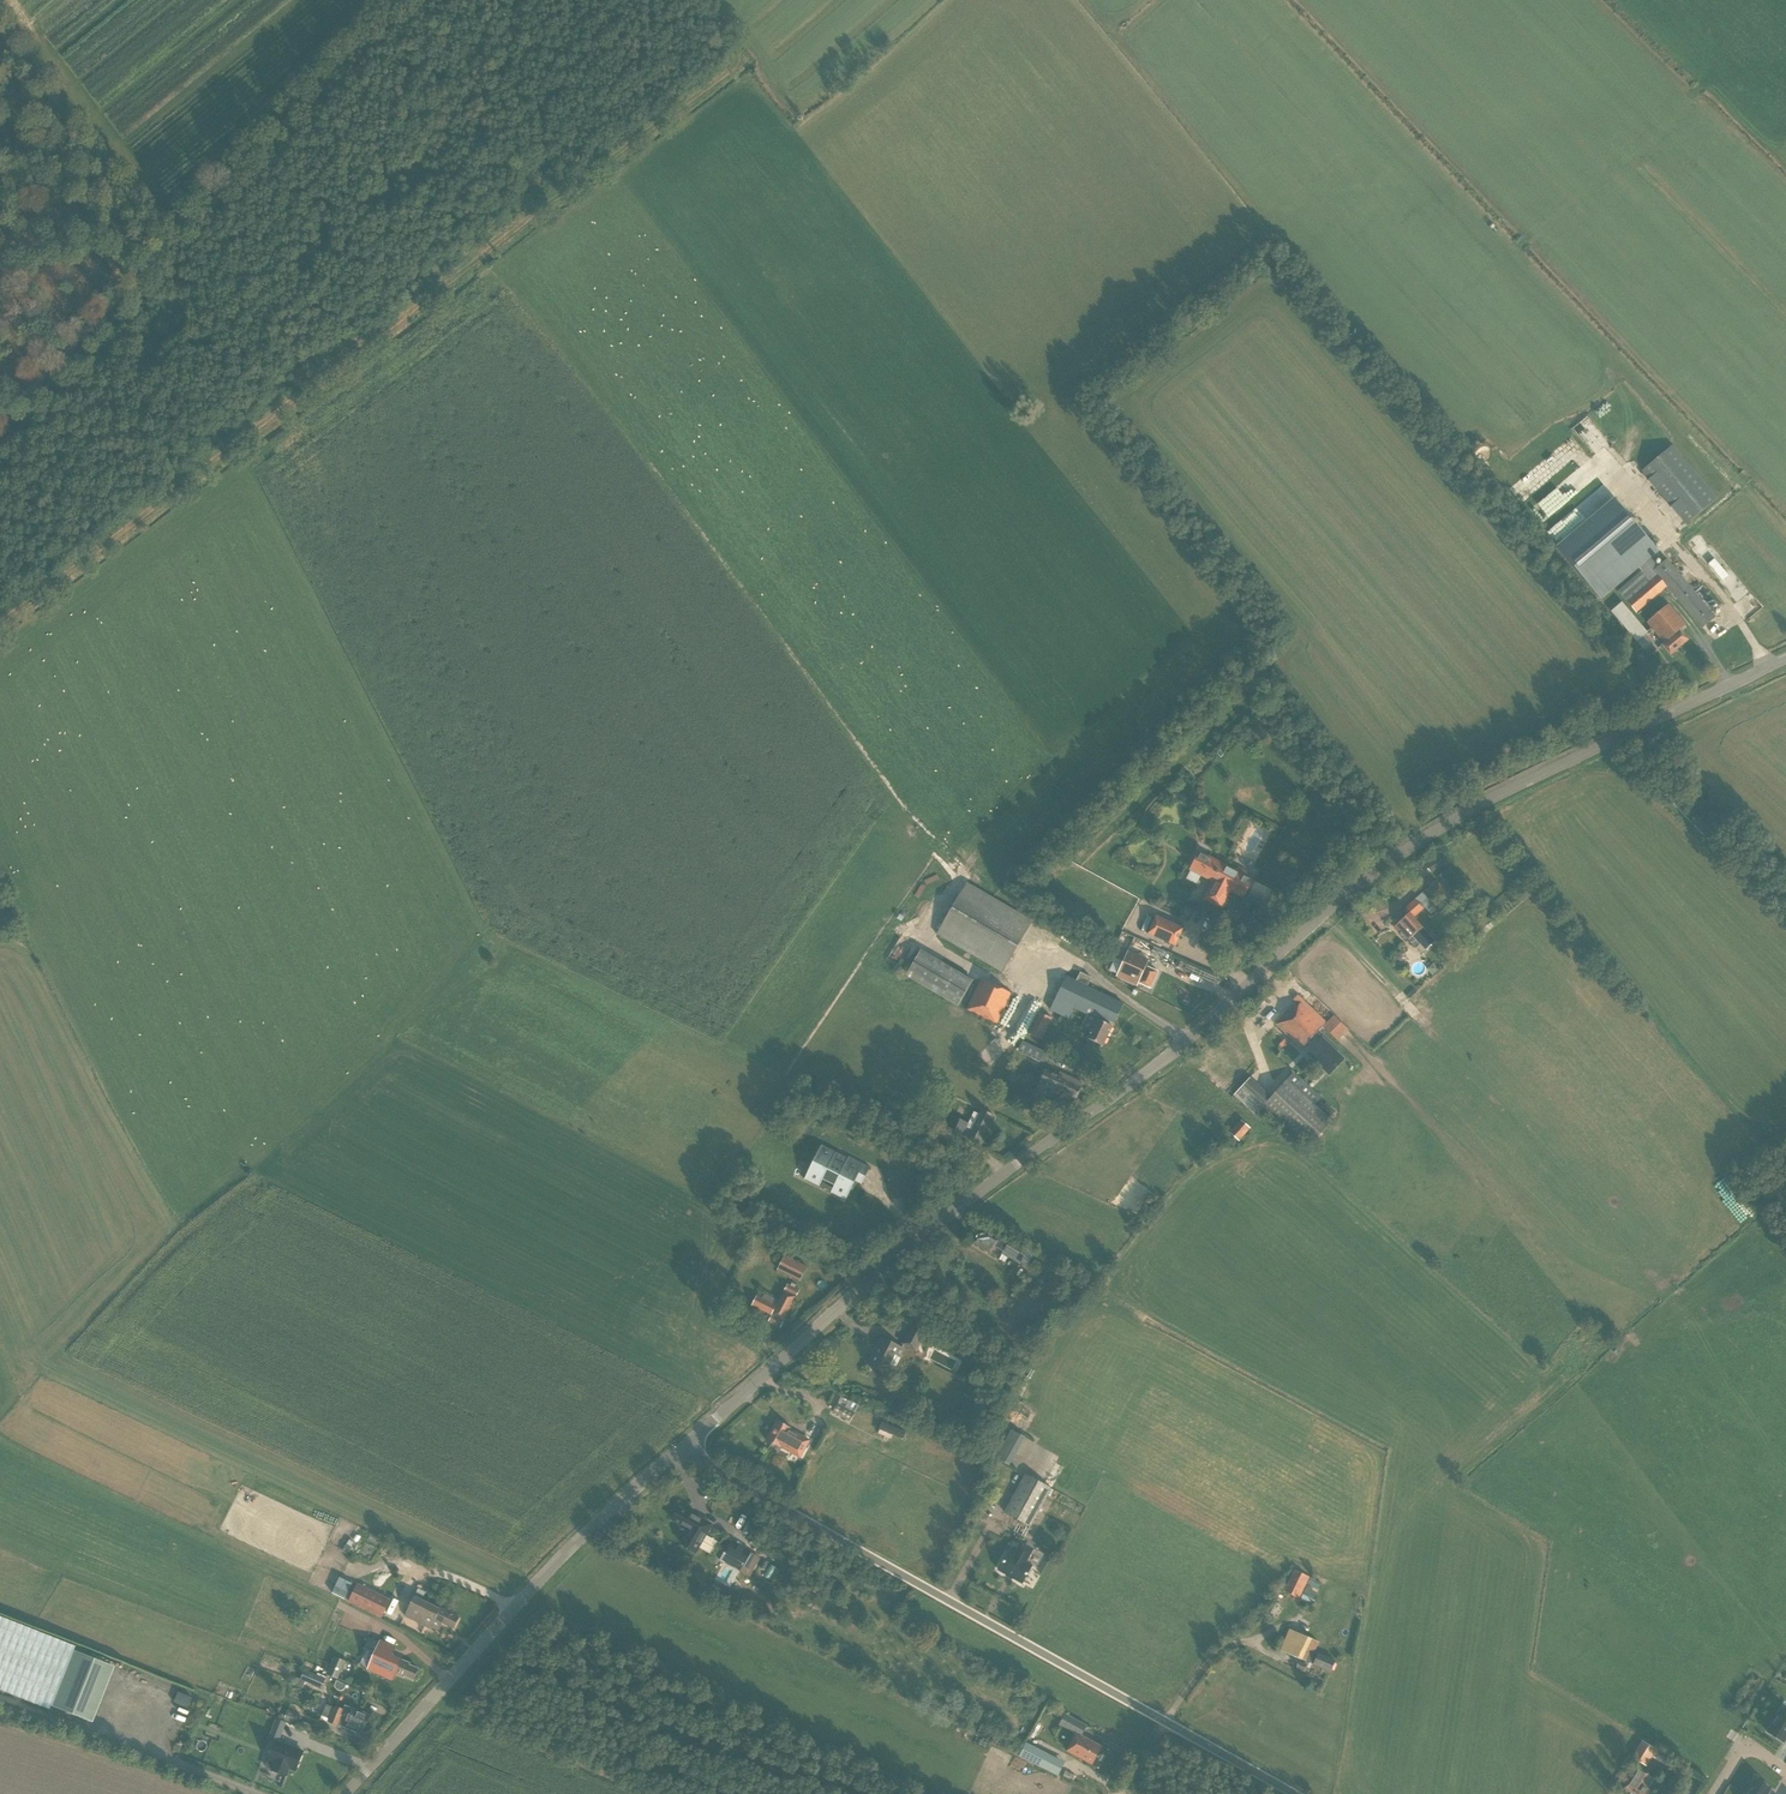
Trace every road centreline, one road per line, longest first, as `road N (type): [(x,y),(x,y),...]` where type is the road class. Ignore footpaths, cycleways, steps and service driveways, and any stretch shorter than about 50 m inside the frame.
road 1 (unclassified): [(688,1444),(905,1249),(1184,1044),(1379,870),(1483,804),(1785,659)]
road 2 (tertiary): [(1294,1793),(715,1469),(688,1444)]
road 3 (track): [(0,421),(403,0)]
road 4 (tertiary): [(347,1793),(583,1536),(688,1444)]
road 5 (track): [(0,74),(146,267)]

